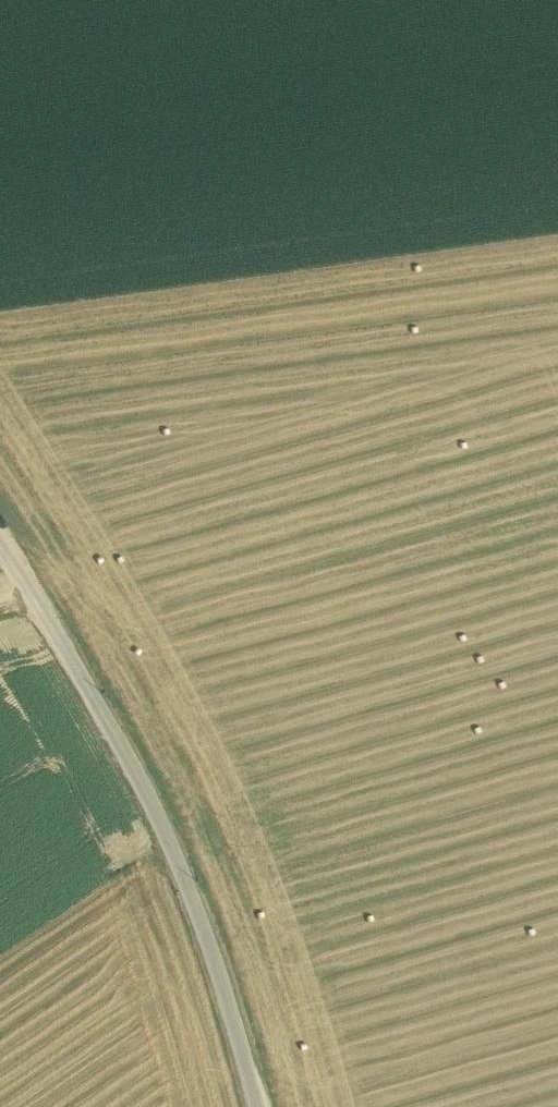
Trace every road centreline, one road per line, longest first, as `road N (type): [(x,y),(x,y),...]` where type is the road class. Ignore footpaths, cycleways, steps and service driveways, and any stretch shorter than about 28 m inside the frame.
road 1 (tertiary): [(255,1106),(218,966),(173,843),(0,545)]

